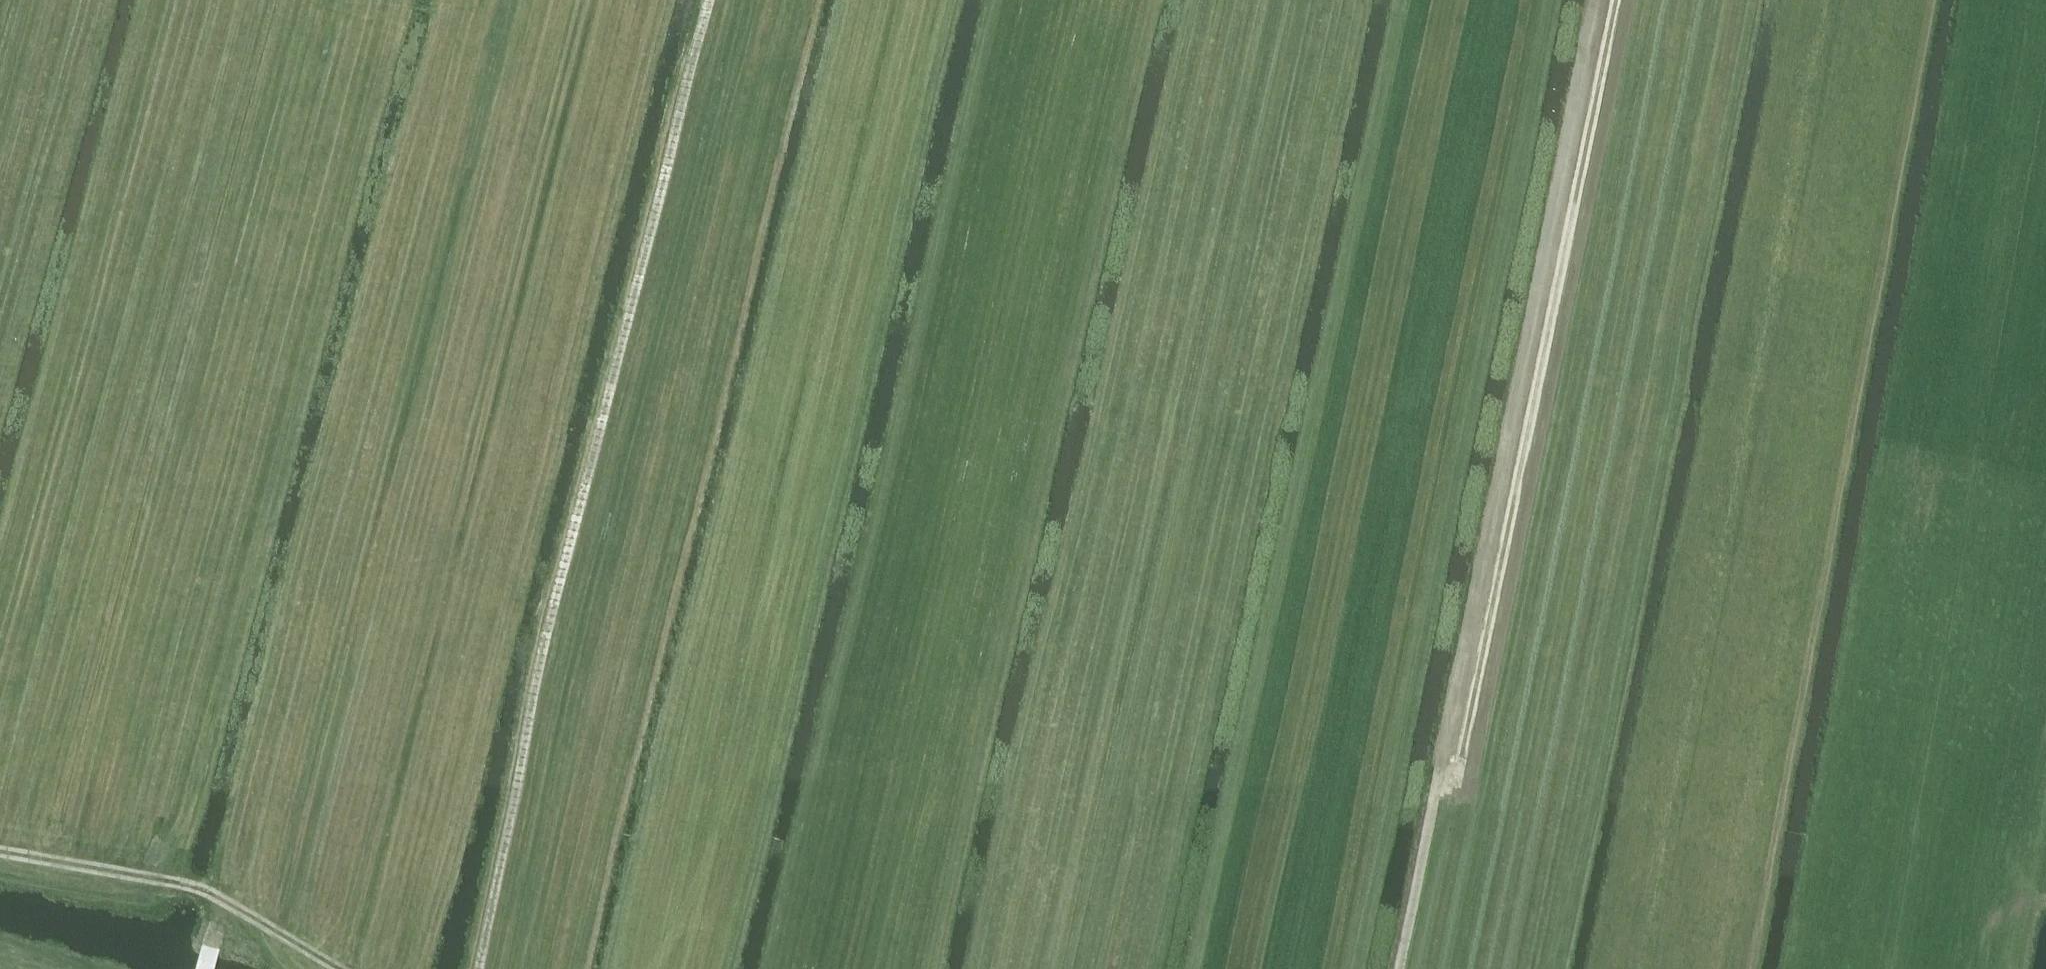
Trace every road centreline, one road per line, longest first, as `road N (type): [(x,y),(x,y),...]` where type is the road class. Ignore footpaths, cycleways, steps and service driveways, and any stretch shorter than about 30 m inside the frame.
road 1 (track): [(713,0),(564,586),(478,968)]
road 2 (track): [(1402,968),(1614,0)]
road 3 (track): [(338,968),(206,891),(0,853)]

